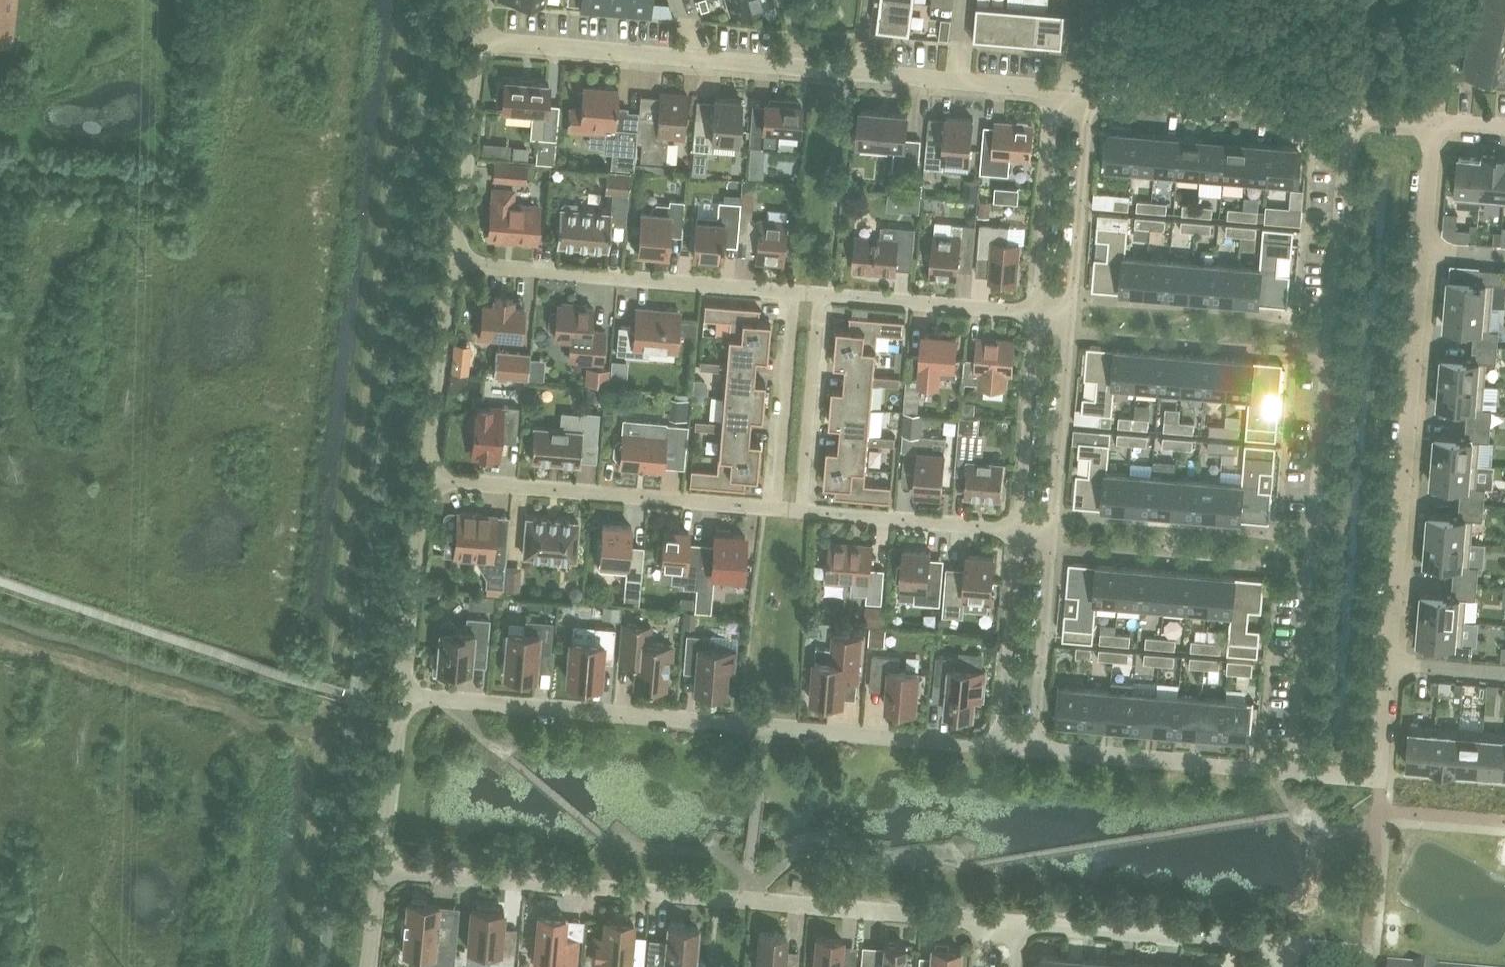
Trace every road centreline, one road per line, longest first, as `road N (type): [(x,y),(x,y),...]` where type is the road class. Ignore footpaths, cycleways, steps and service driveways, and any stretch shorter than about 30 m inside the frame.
road 1 (residential): [(1311,776),(1374,780),(1435,119)]
road 2 (residential): [(1311,776),(1373,113)]
road 3 (residential): [(384,870),(989,925)]
road 4 (residential): [(1004,752),(402,696)]
road 5 (residential): [(1073,89),(483,40)]
road 6 (residential): [(769,518),(426,491)]
road 7 (residential): [(793,293),(452,267)]
road 8 (residential): [(1373,113),(1104,98)]
road 9 (residential): [(1311,776),(1044,755)]
road 10 (residential): [(1031,927),(1292,954)]
road 11 (residential): [(452,267),(483,40)]
road 12 (residential): [(1064,529),(1044,755)]
road 13 (residential): [(793,293),(769,518)]
road 14 (residential): [(426,491),(452,267)]
road 15 (residential): [(1004,752),(1030,528)]
road 16 (residential): [(1030,528),(805,519)]
road 17 (residential): [(1051,313),(1073,89)]
road 18 (residential): [(805,519),(829,296)]
road 19 (residential): [(1051,313),(829,296)]
road 20 (residential): [(1104,98),(1079,315)]
road 21 (residential): [(1030,528),(1051,313)]
road 22 (residential): [(1079,315),(1064,529)]
road 23 (residential): [(402,696),(426,491)]
road 24 (residential): [(384,870),(402,696)]

